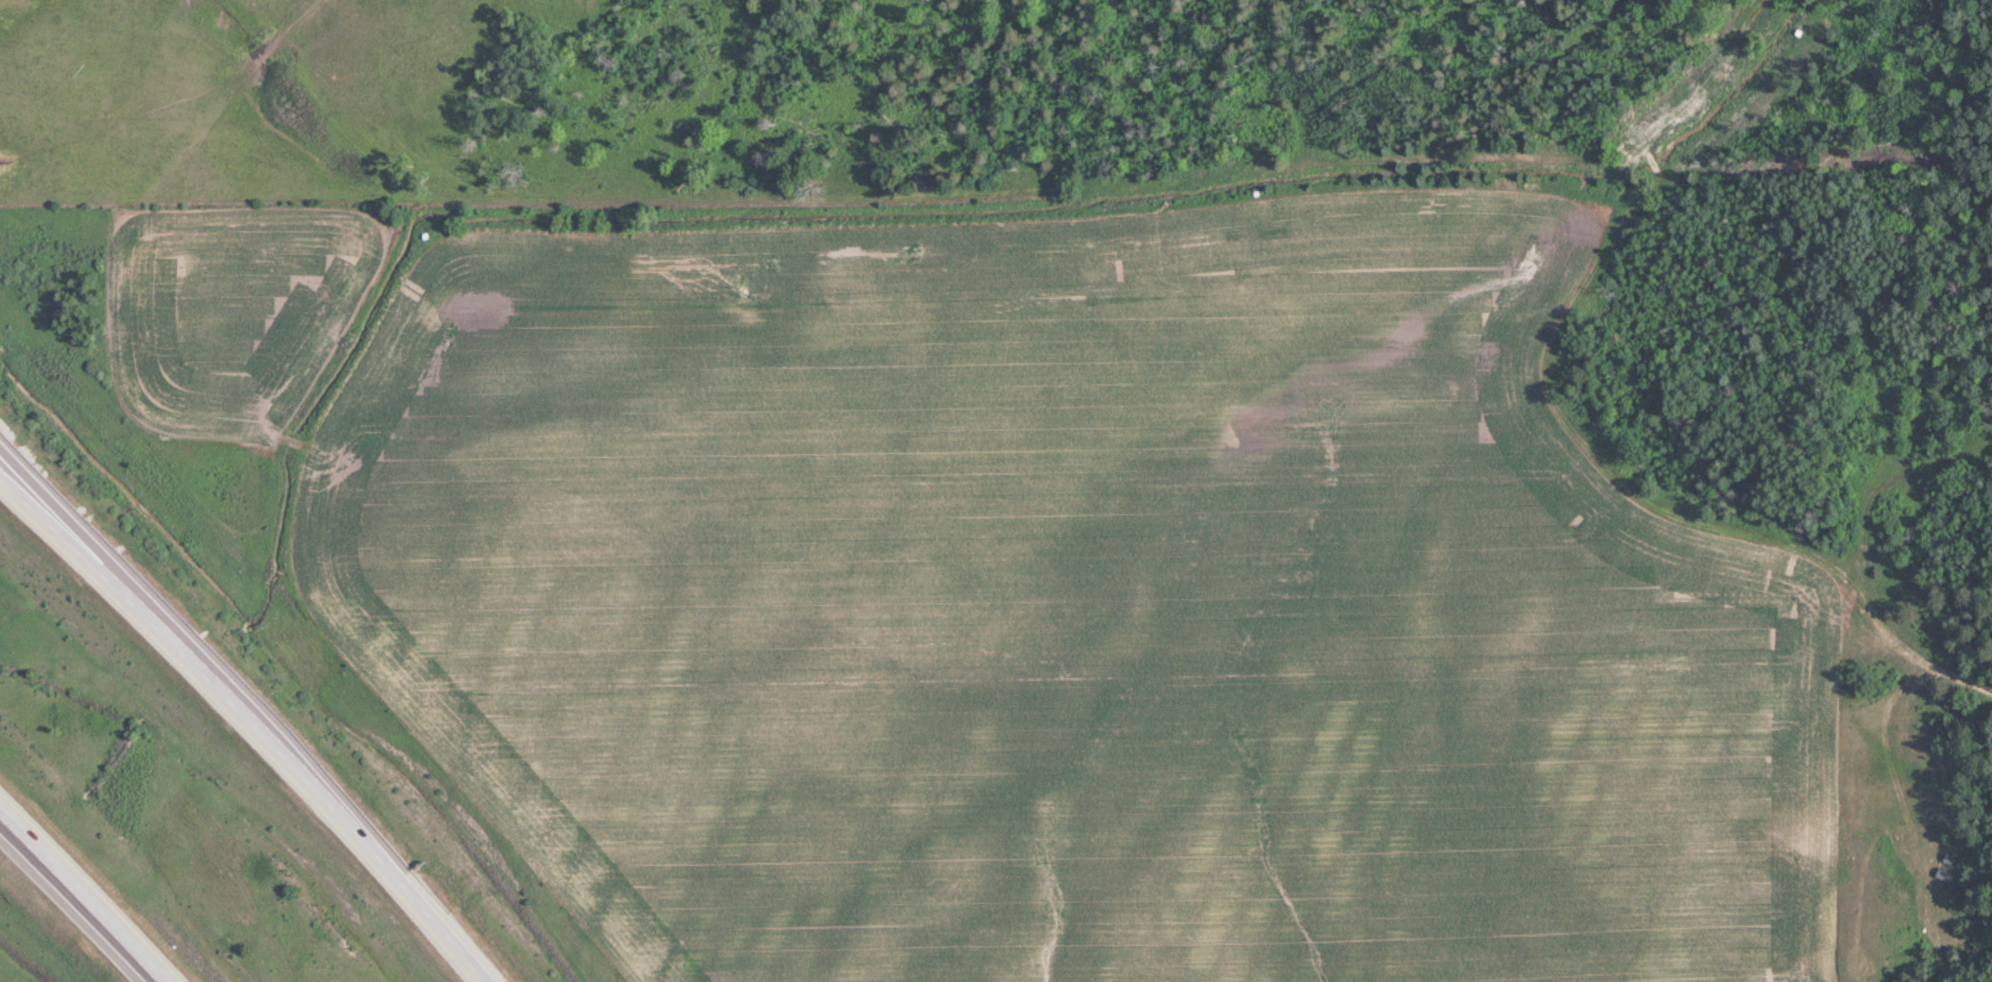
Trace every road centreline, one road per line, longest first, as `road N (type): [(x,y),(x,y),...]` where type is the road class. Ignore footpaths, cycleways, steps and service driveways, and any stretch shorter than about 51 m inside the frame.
road 1 (motorway): [(496,981),(182,633),(0,465)]
road 2 (motorway): [(0,794),(170,981)]
road 3 (motorway): [(0,843),(170,981)]
road 4 (motorway): [(105,554),(0,434)]

